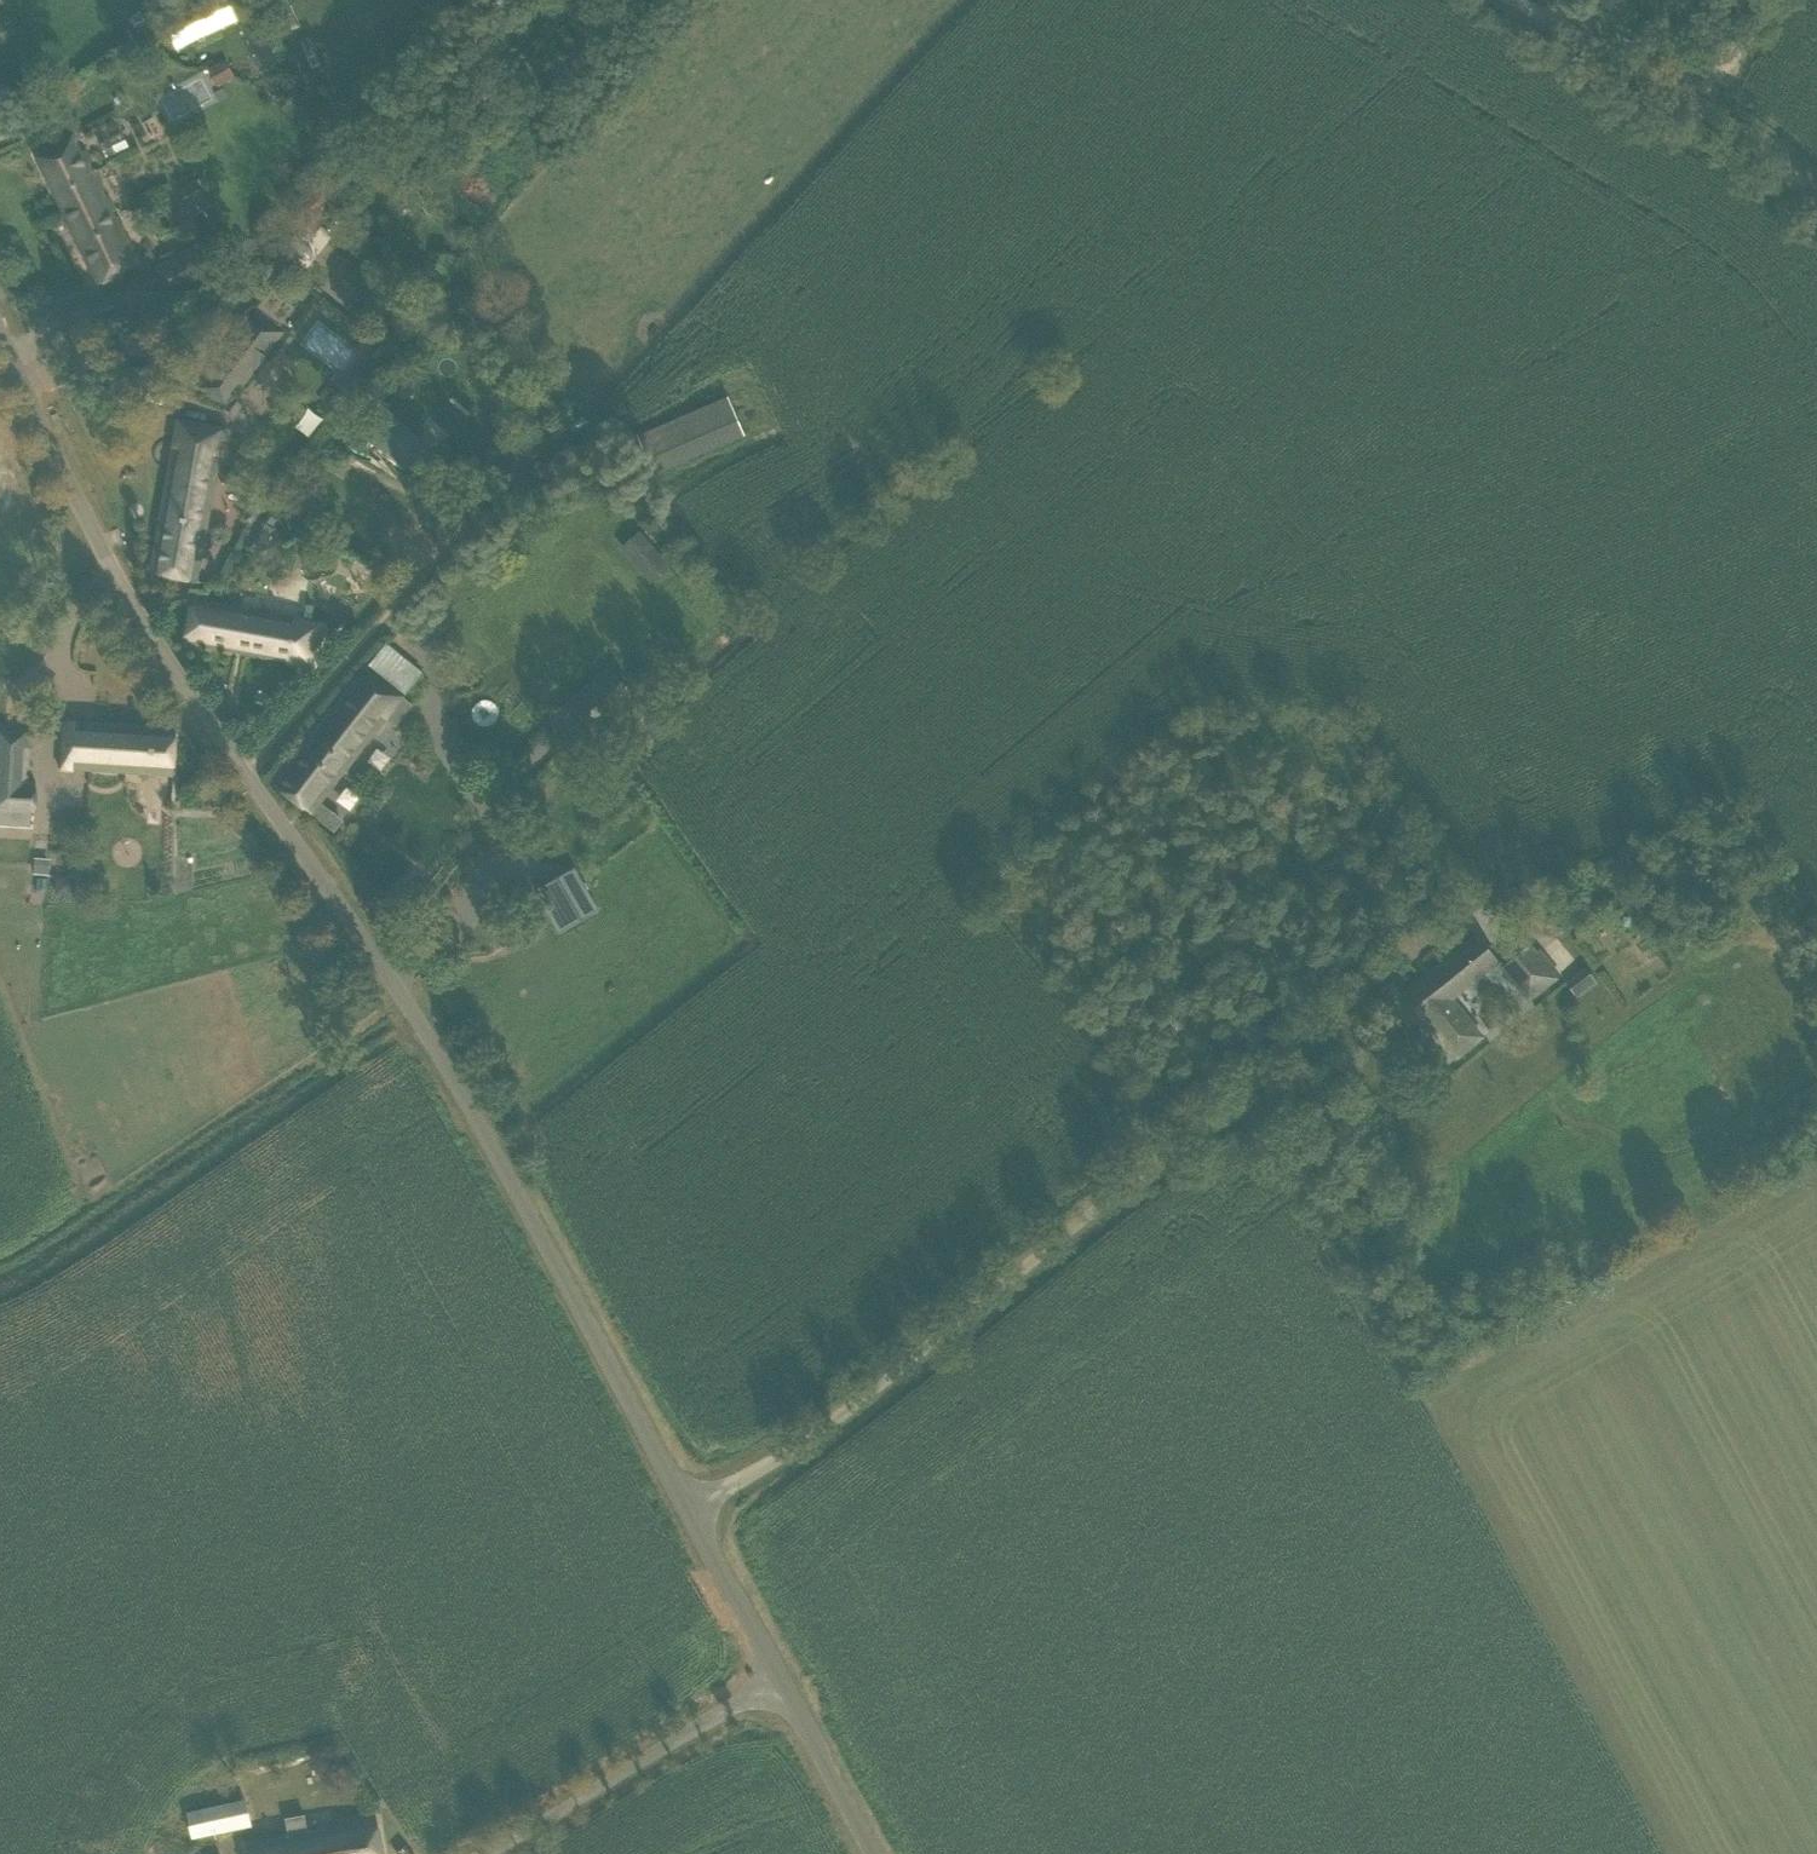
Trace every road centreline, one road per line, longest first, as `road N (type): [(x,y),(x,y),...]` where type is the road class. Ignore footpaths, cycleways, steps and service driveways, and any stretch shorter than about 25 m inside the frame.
road 1 (unclassified): [(687,1511),(386,953),(226,727),(131,572),(0,315)]
road 2 (unclassified): [(687,1511),(823,1427),(1465,907)]
road 3 (unclassified): [(872,1853),(687,1511)]
road 4 (unclassified): [(1816,201),(1739,132),(1533,0)]

